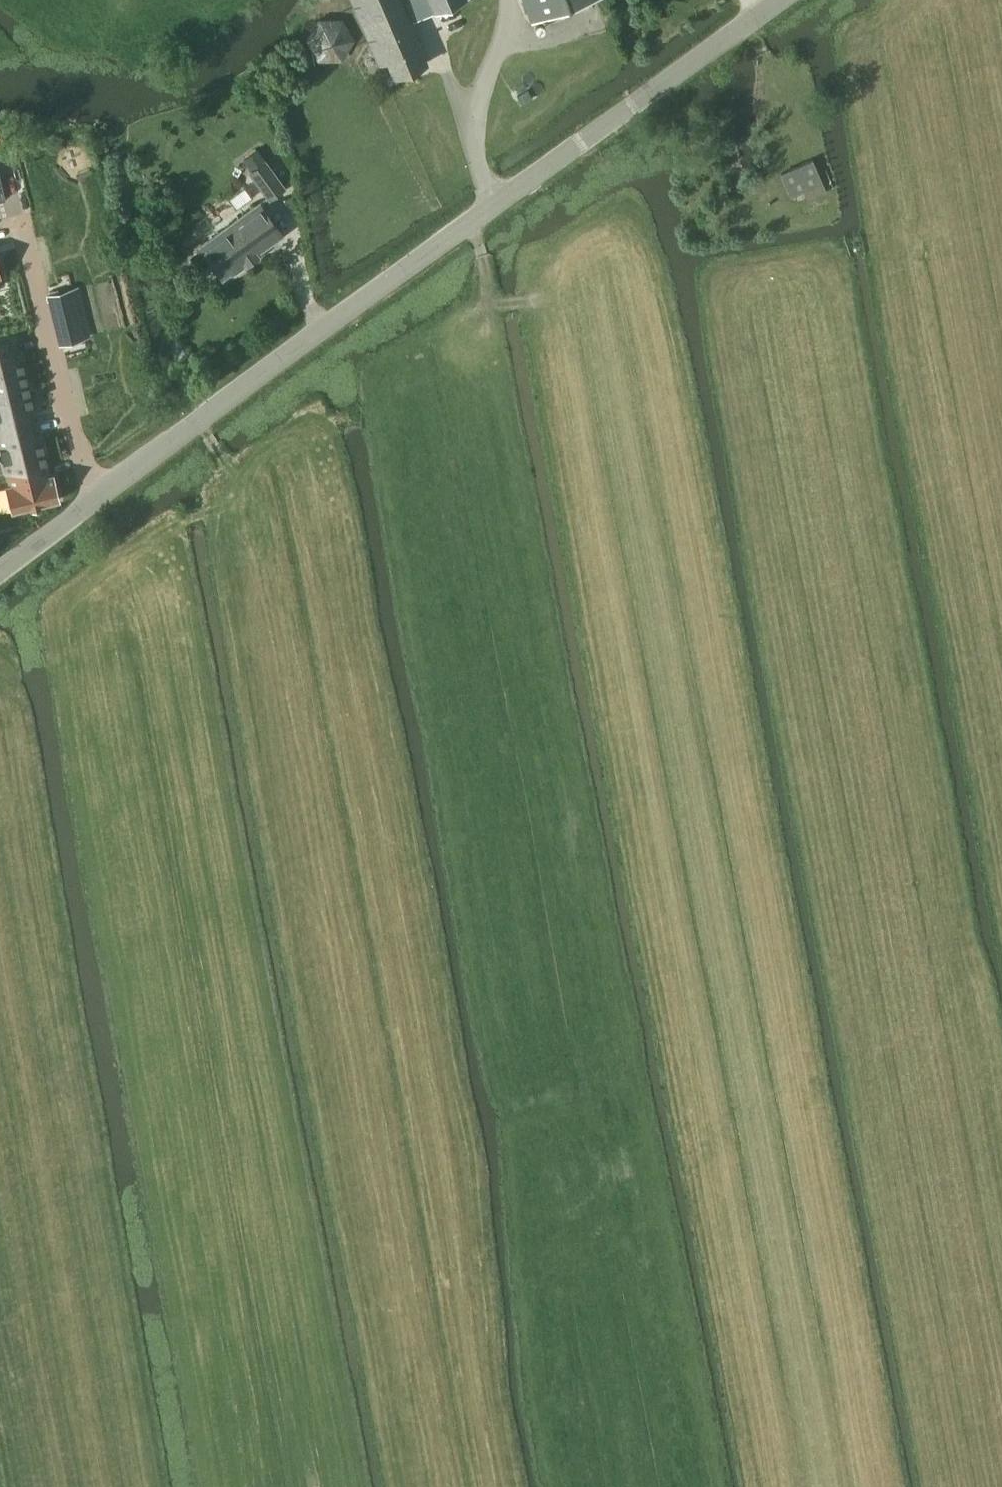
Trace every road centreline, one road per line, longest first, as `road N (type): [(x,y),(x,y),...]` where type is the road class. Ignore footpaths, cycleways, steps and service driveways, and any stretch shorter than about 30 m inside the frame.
road 1 (tertiary): [(0,567),(781,0)]

